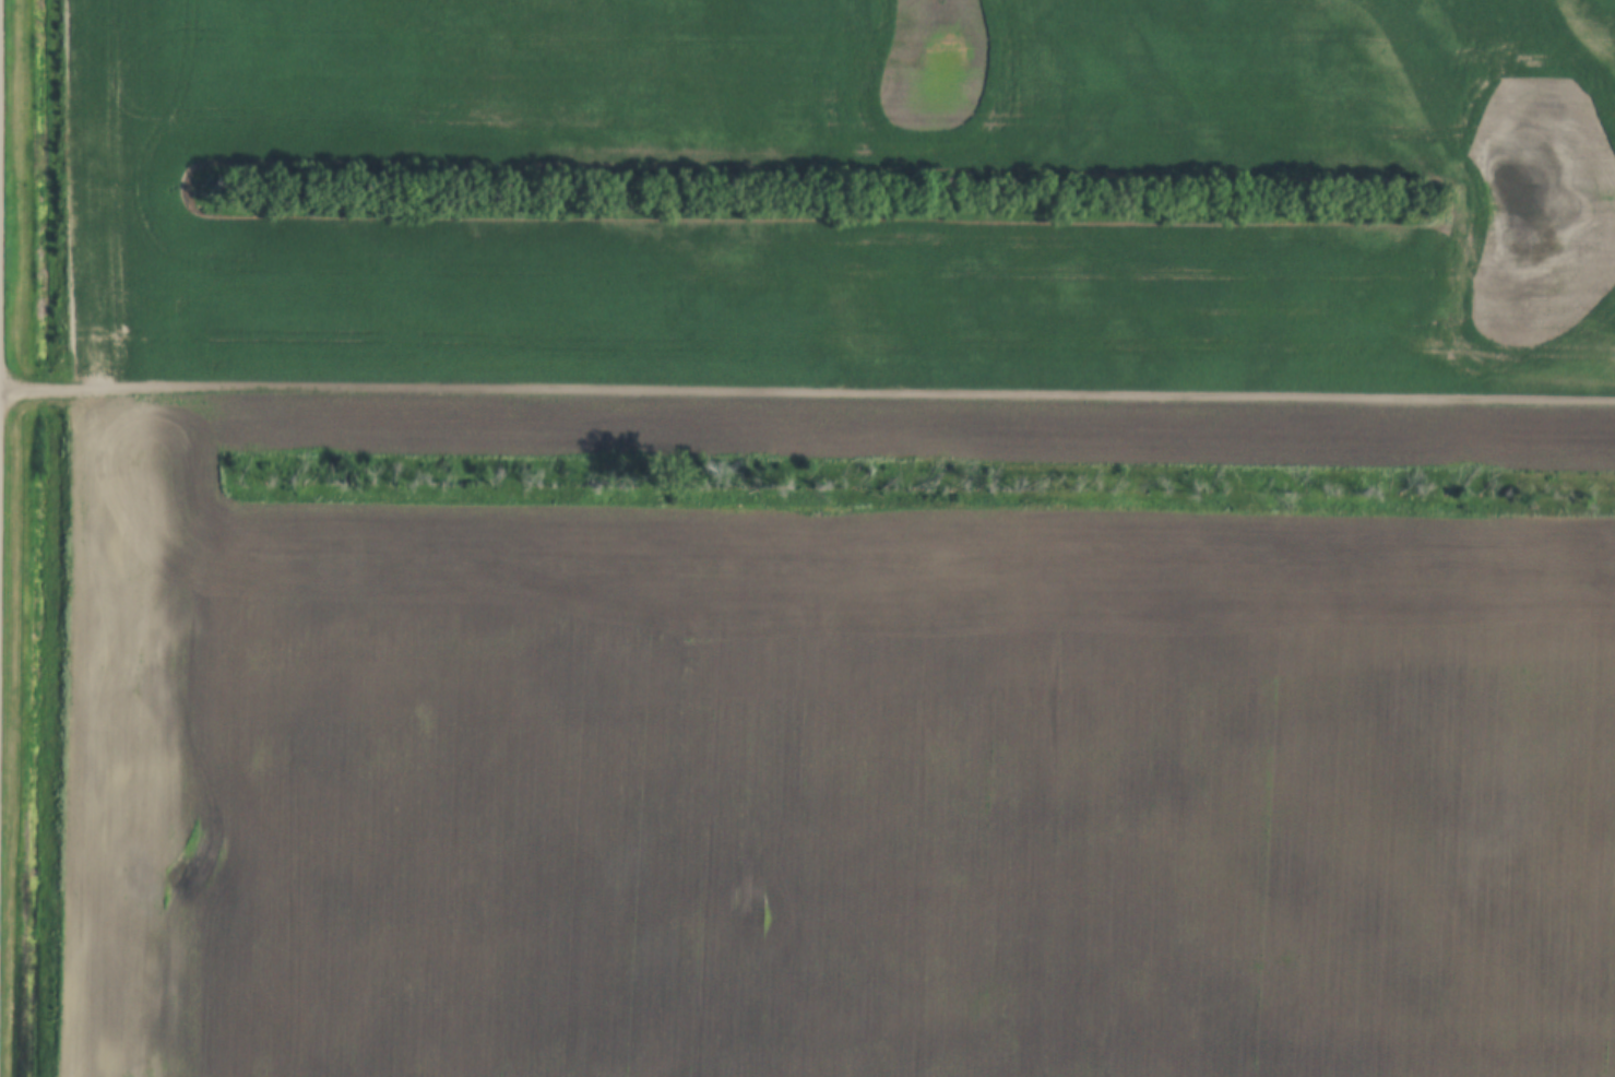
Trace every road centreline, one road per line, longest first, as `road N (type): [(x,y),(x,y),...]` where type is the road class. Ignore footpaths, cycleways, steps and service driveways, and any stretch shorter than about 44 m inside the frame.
road 1 (track): [(0,390),(1614,405)]

